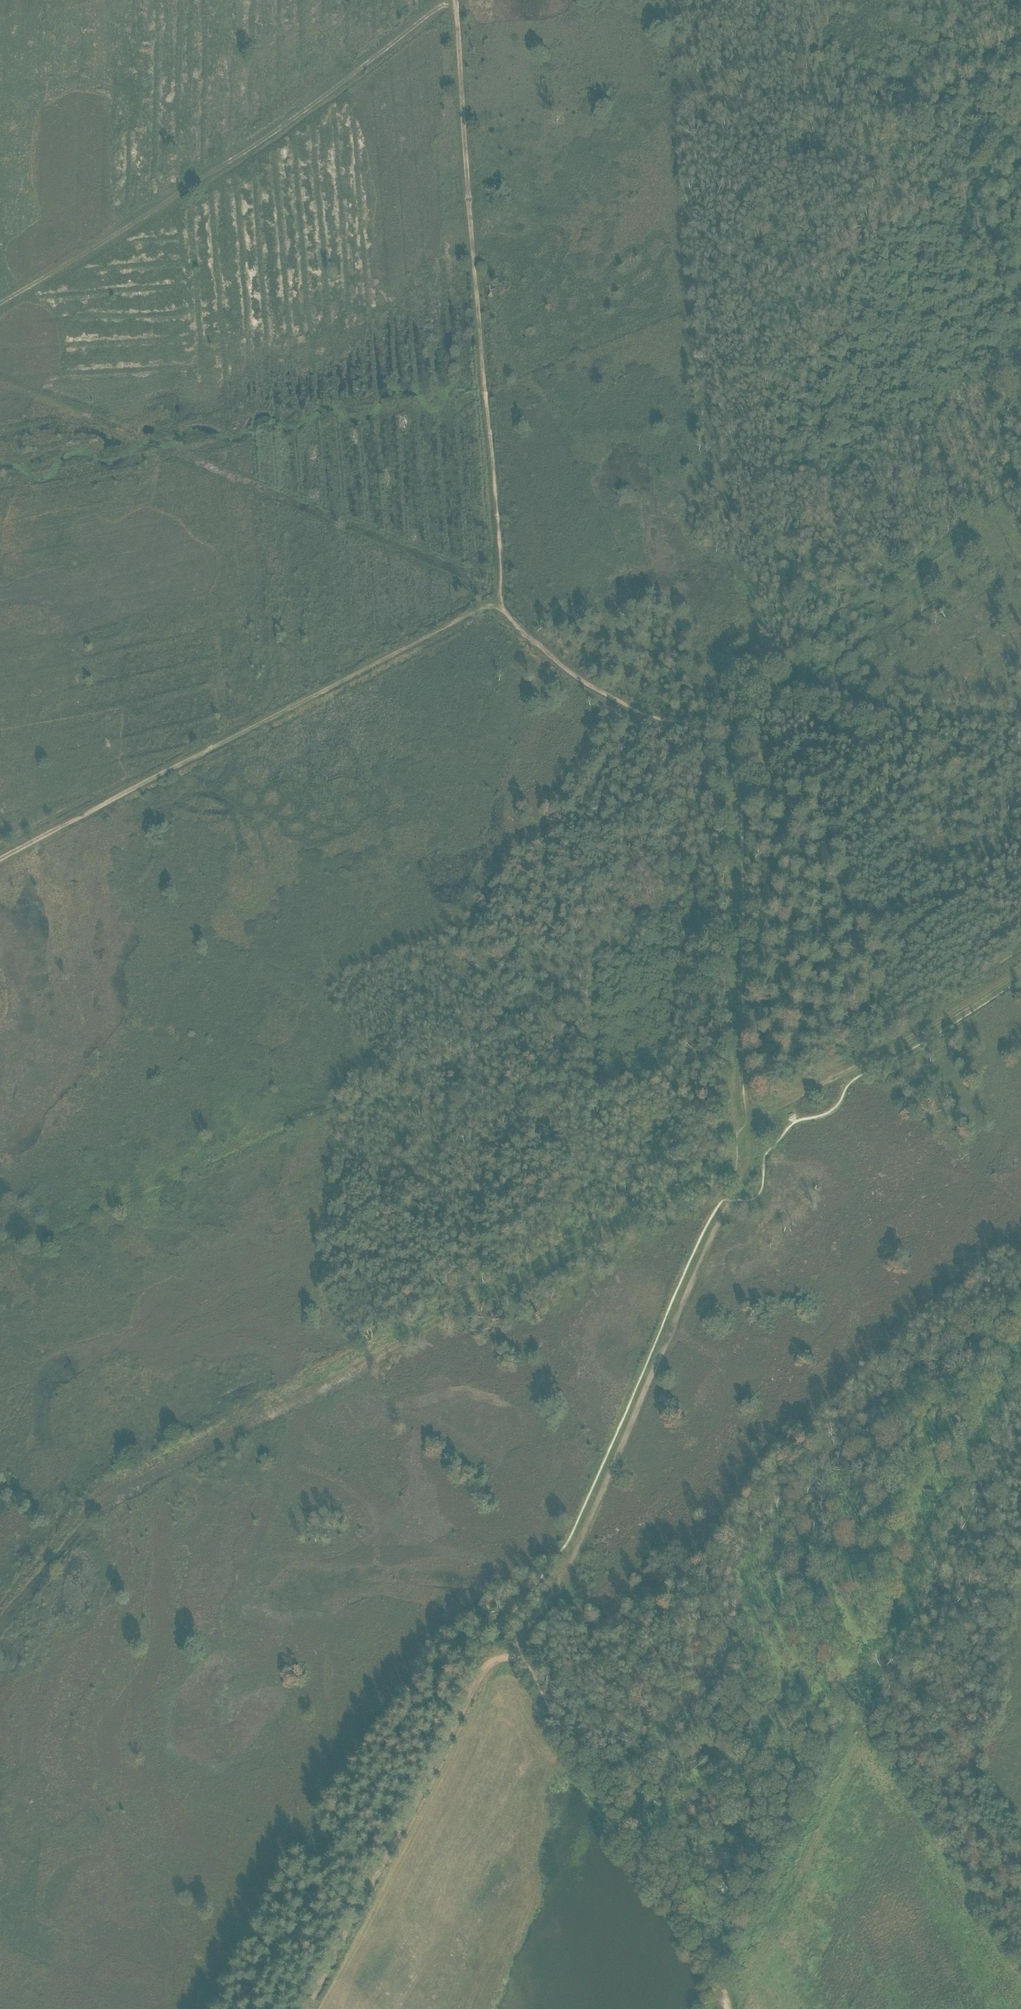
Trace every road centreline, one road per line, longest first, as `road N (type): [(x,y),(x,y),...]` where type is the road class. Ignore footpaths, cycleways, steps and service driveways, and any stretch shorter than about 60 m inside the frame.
road 1 (track): [(502,603),(511,623),(564,673),(606,699),(642,715),(739,725),(743,1131)]
road 2 (track): [(0,861),(502,603)]
road 3 (track): [(0,304),(261,143),(458,1)]
road 4 (track): [(724,1201),(542,1613),(505,1650)]
road 5 (track): [(505,1650),(721,2008)]
road 6 (track): [(505,1650),(490,1660),(304,2008)]
road 7 (track): [(743,1131),(1020,967)]

